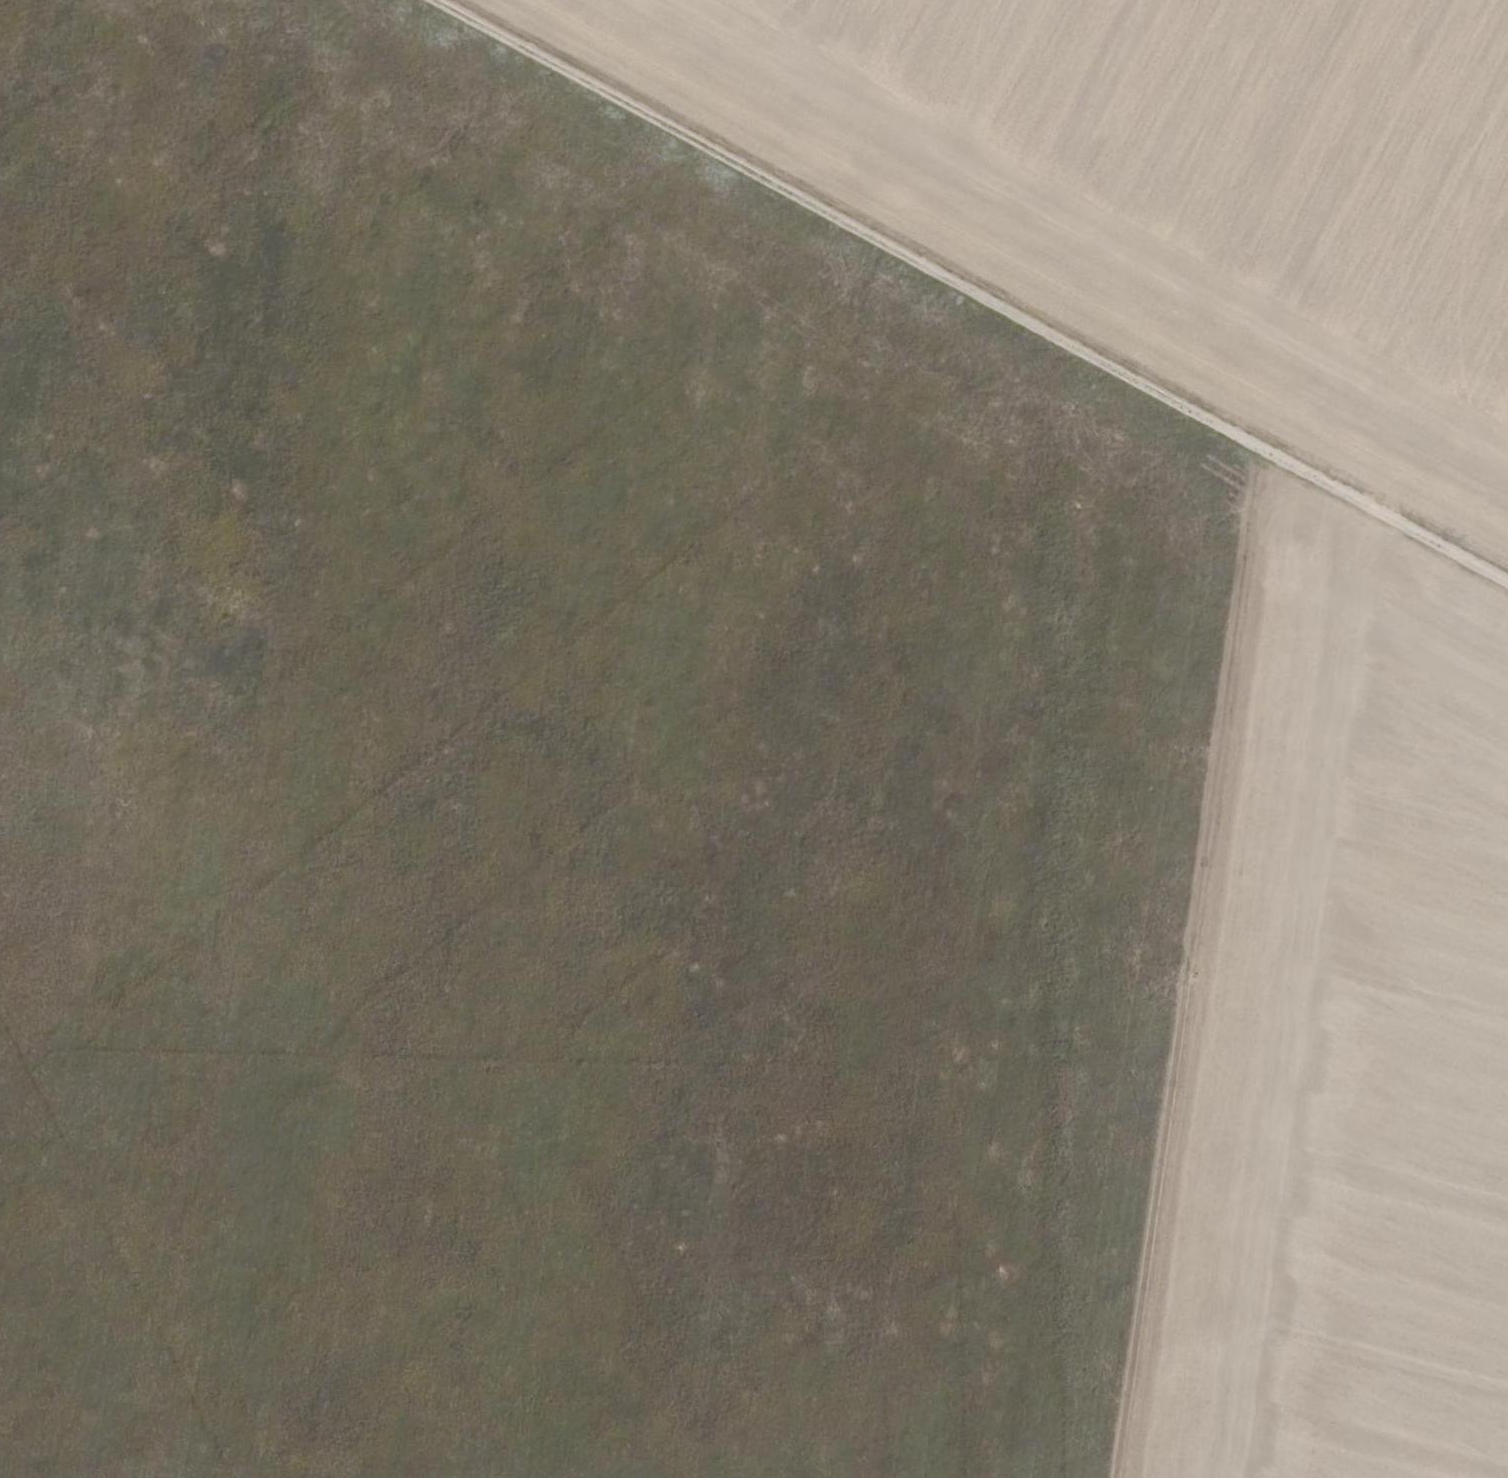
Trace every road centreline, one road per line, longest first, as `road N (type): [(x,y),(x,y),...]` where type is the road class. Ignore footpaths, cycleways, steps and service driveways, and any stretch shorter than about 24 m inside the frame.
road 1 (track): [(438,0),(1507,581)]

